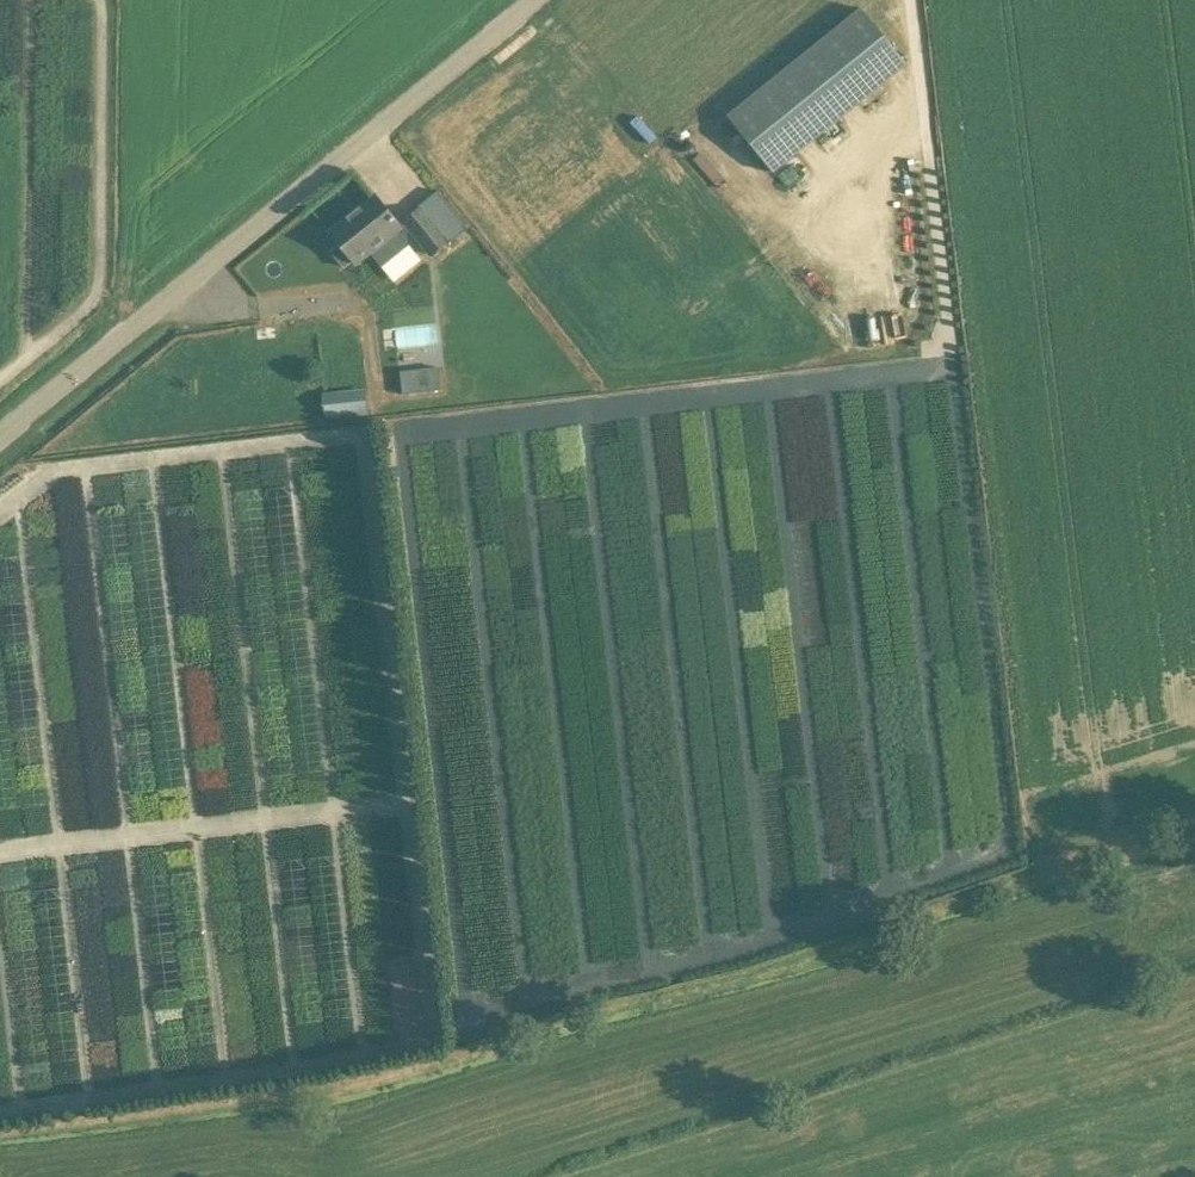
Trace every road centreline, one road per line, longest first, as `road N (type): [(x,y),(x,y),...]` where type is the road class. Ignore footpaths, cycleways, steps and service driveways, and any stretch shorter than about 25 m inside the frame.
road 1 (unclassified): [(0,441),(520,0)]

